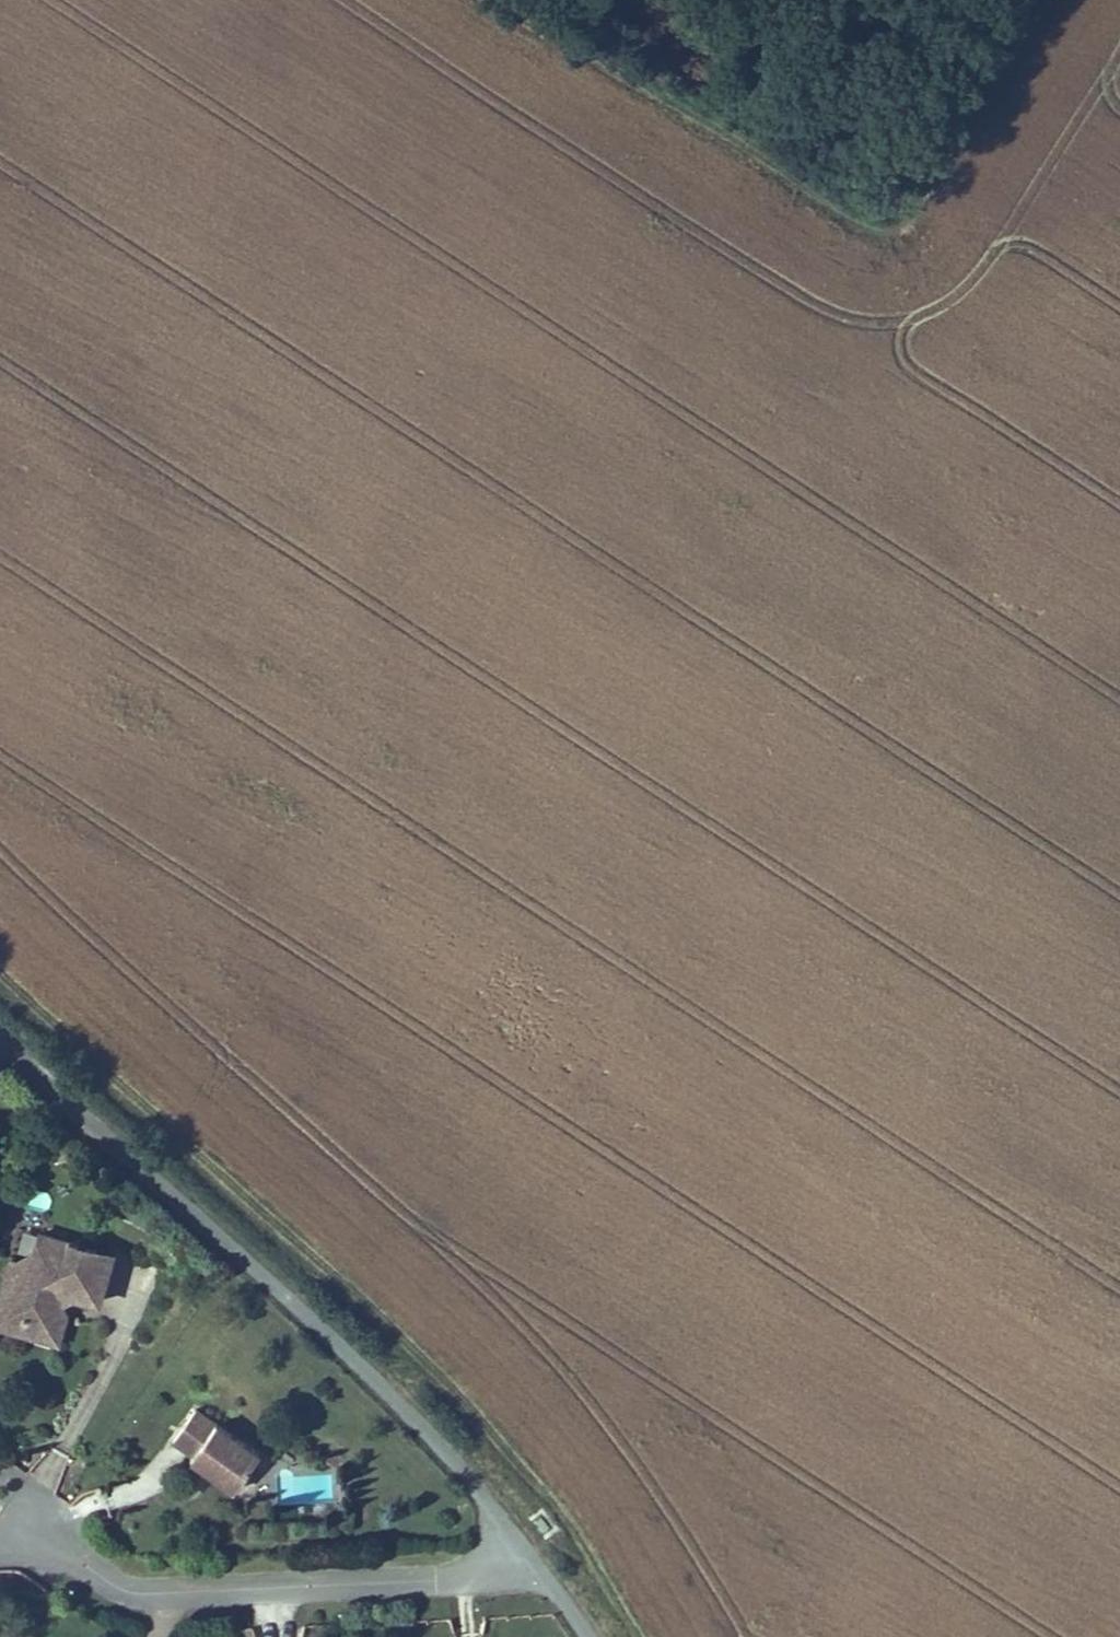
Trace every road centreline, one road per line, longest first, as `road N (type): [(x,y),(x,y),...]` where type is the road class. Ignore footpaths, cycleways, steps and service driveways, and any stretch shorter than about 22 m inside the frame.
road 1 (unclassified): [(546,1574),(441,1446),(0,1036)]
road 2 (residential): [(41,1535),(121,1591),(155,1596),(546,1574)]

